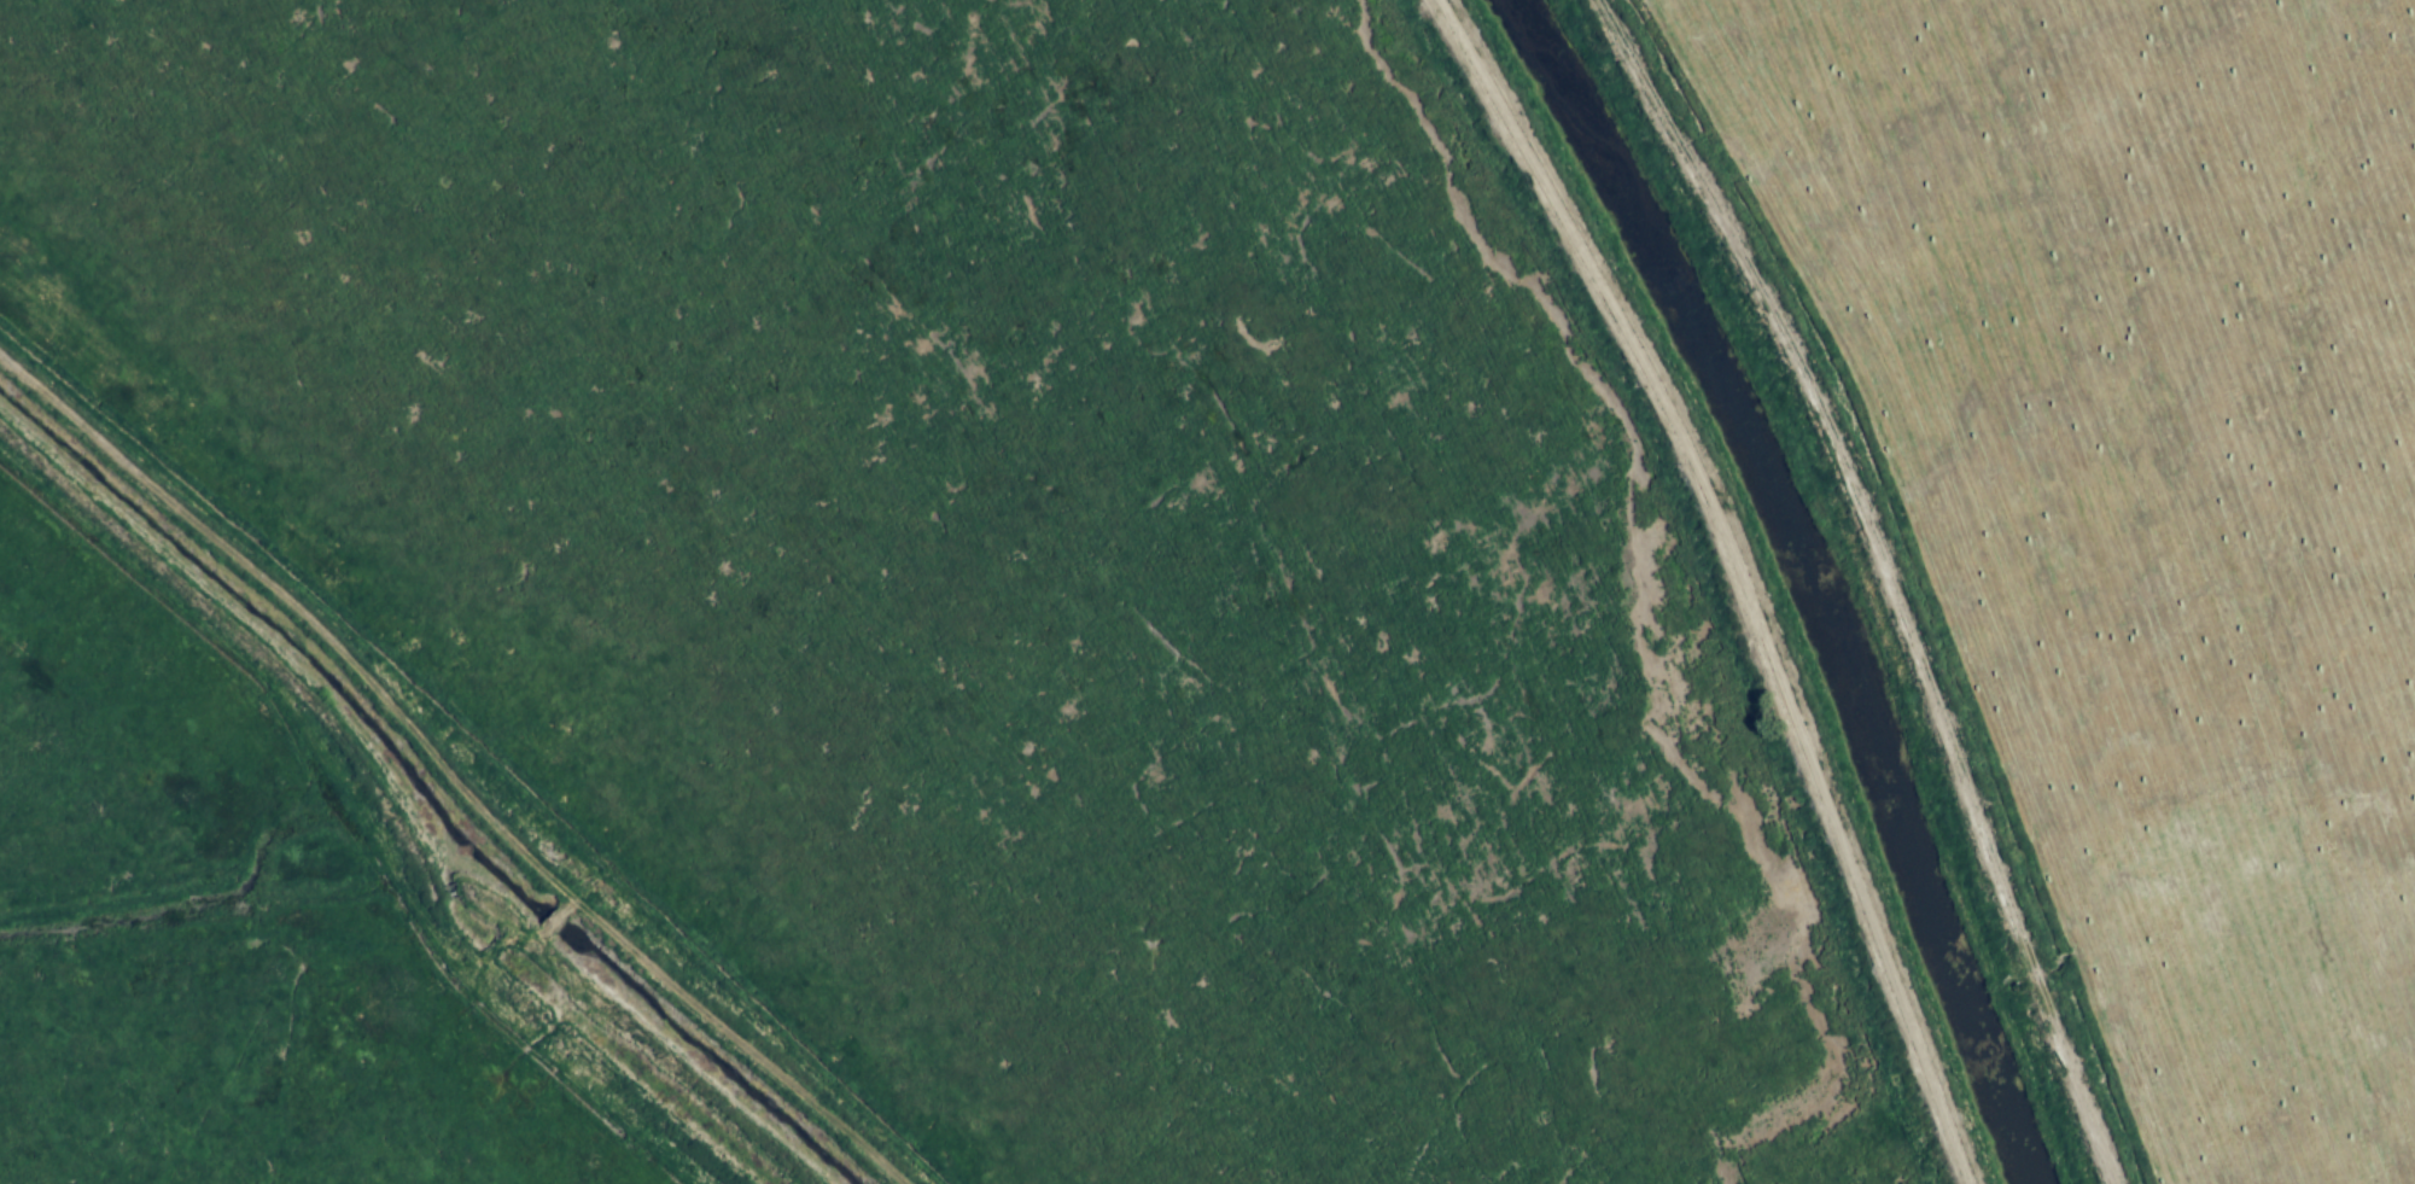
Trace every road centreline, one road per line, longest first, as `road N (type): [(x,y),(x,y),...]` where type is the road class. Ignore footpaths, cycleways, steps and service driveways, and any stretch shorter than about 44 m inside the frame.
road 1 (track): [(1438,0),(1723,495),(1757,614),(1973,1183)]

